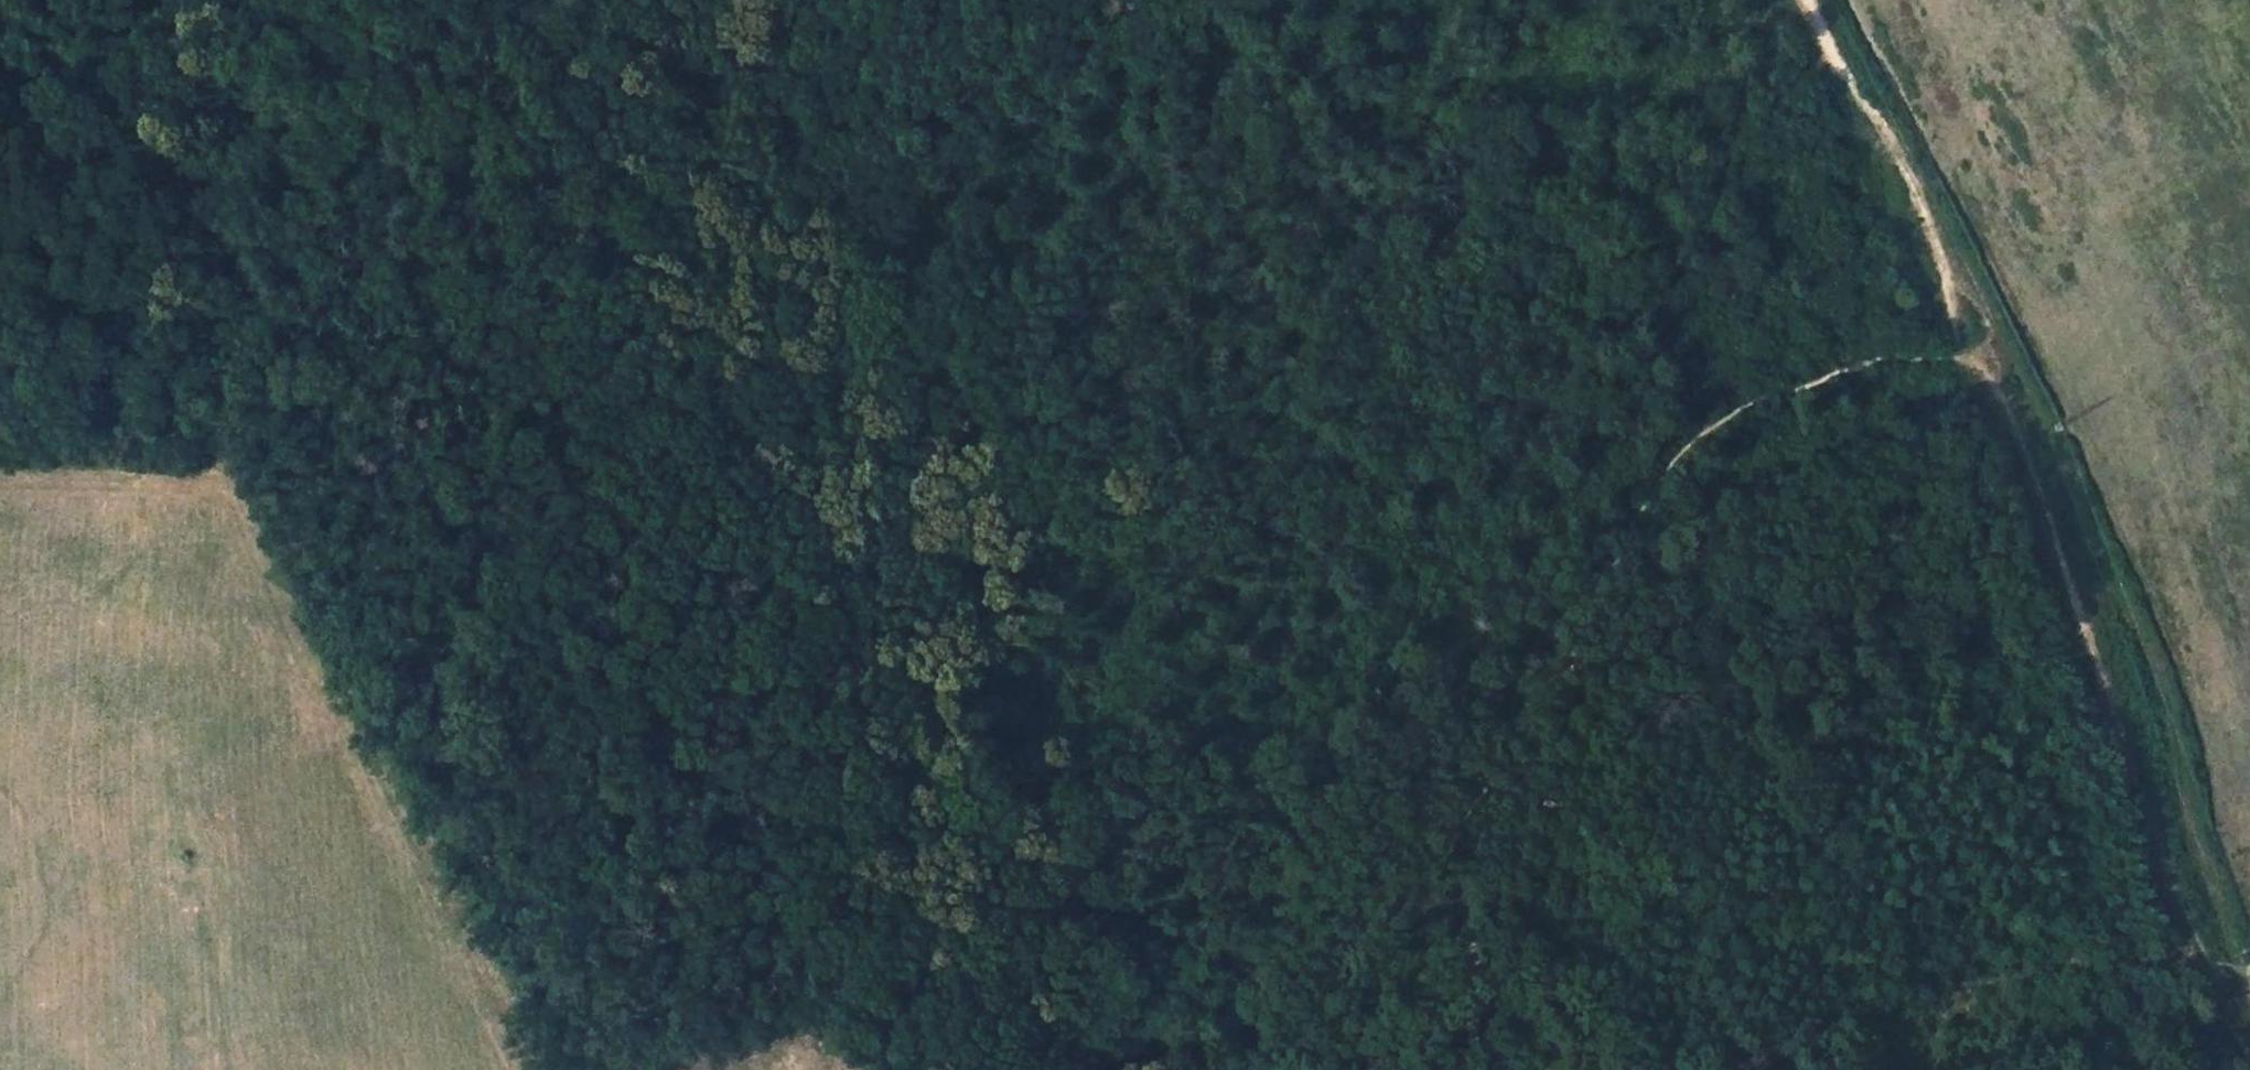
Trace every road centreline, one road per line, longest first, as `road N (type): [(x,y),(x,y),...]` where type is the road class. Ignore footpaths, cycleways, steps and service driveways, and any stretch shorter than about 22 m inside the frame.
road 1 (track): [(2227,1017),(2022,416),(1798,0)]

